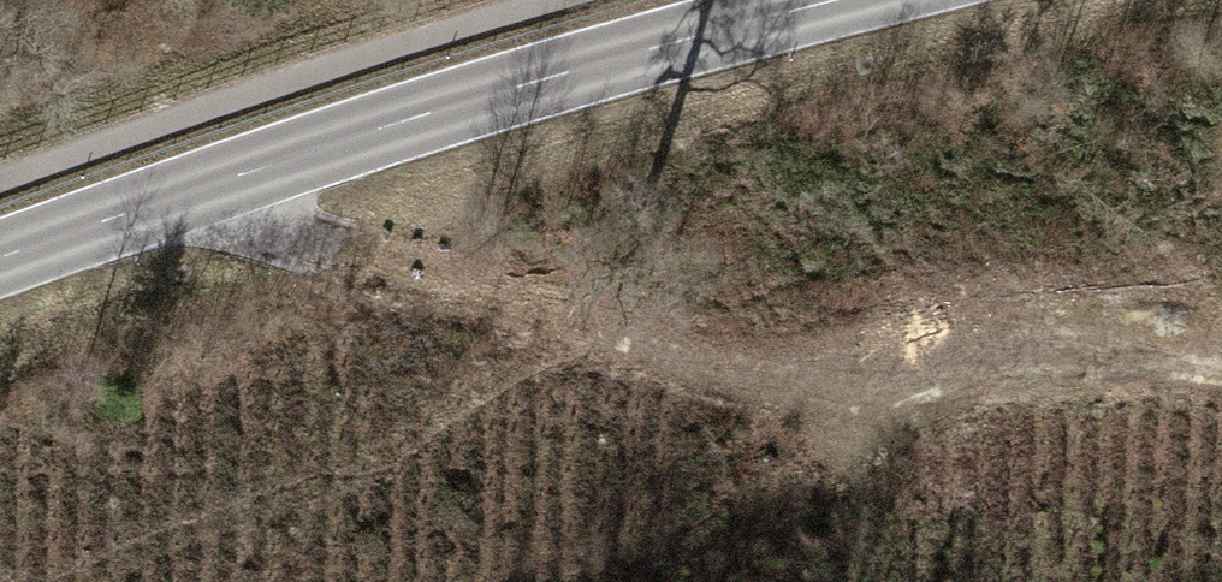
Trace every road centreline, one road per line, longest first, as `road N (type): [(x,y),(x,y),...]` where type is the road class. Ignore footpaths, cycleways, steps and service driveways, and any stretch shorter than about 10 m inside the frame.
road 1 (track): [(245,181),(421,298),(855,379),(1221,389)]
road 2 (secondary): [(902,0),(245,181),(0,270)]

